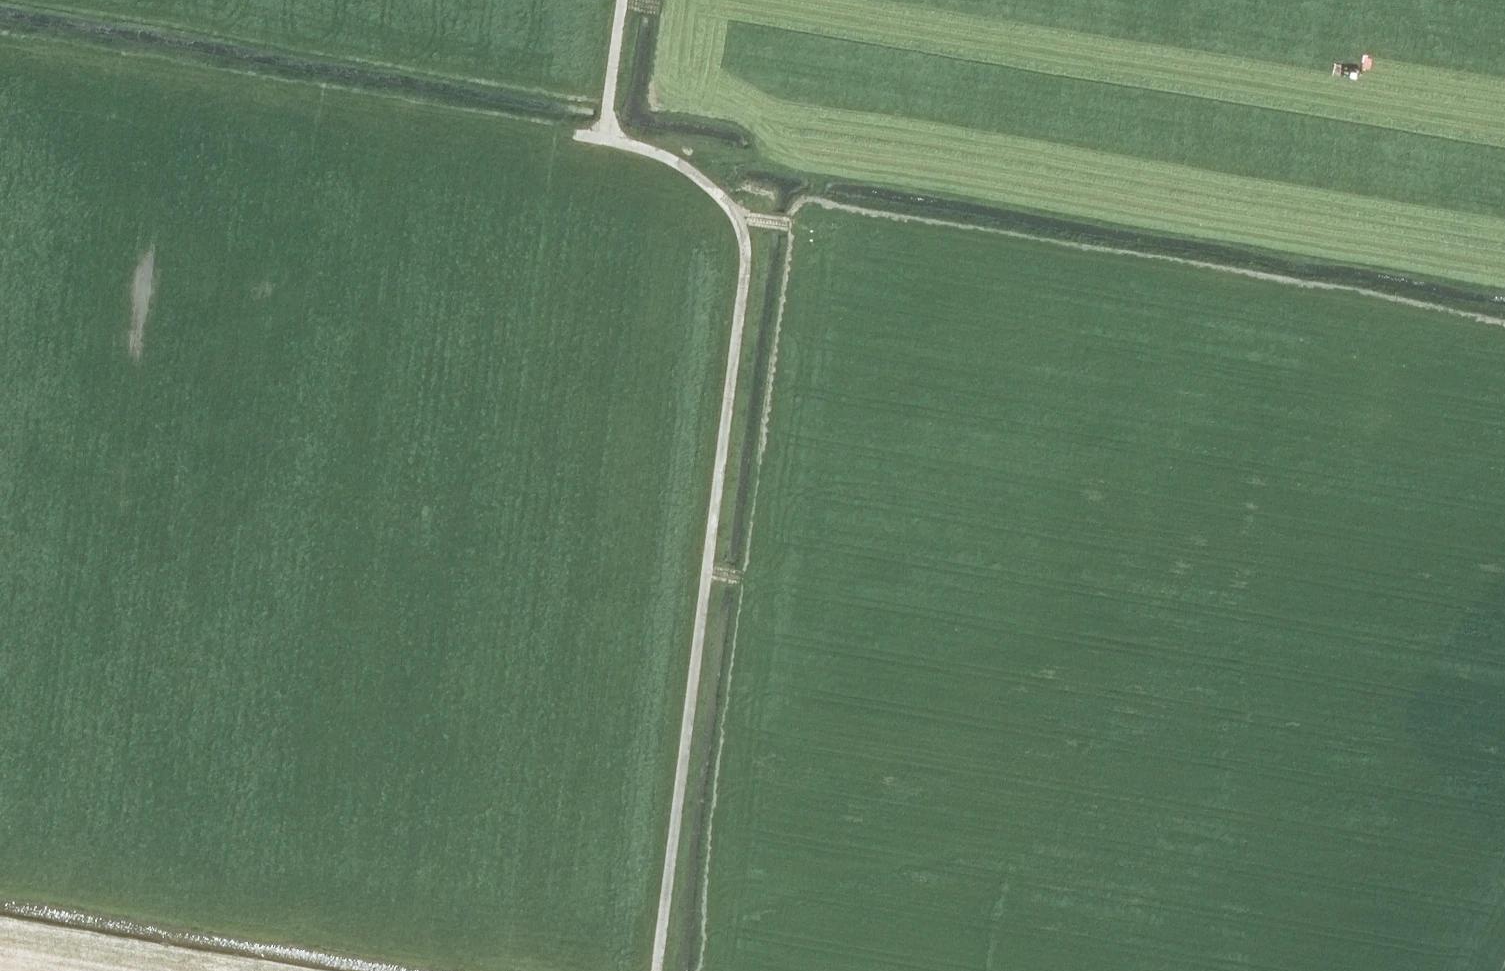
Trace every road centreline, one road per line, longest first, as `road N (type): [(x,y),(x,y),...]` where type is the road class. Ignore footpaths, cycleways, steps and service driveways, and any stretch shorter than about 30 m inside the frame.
road 1 (track): [(622,0),(604,139),(678,164),(725,201),(746,264),(657,970)]

